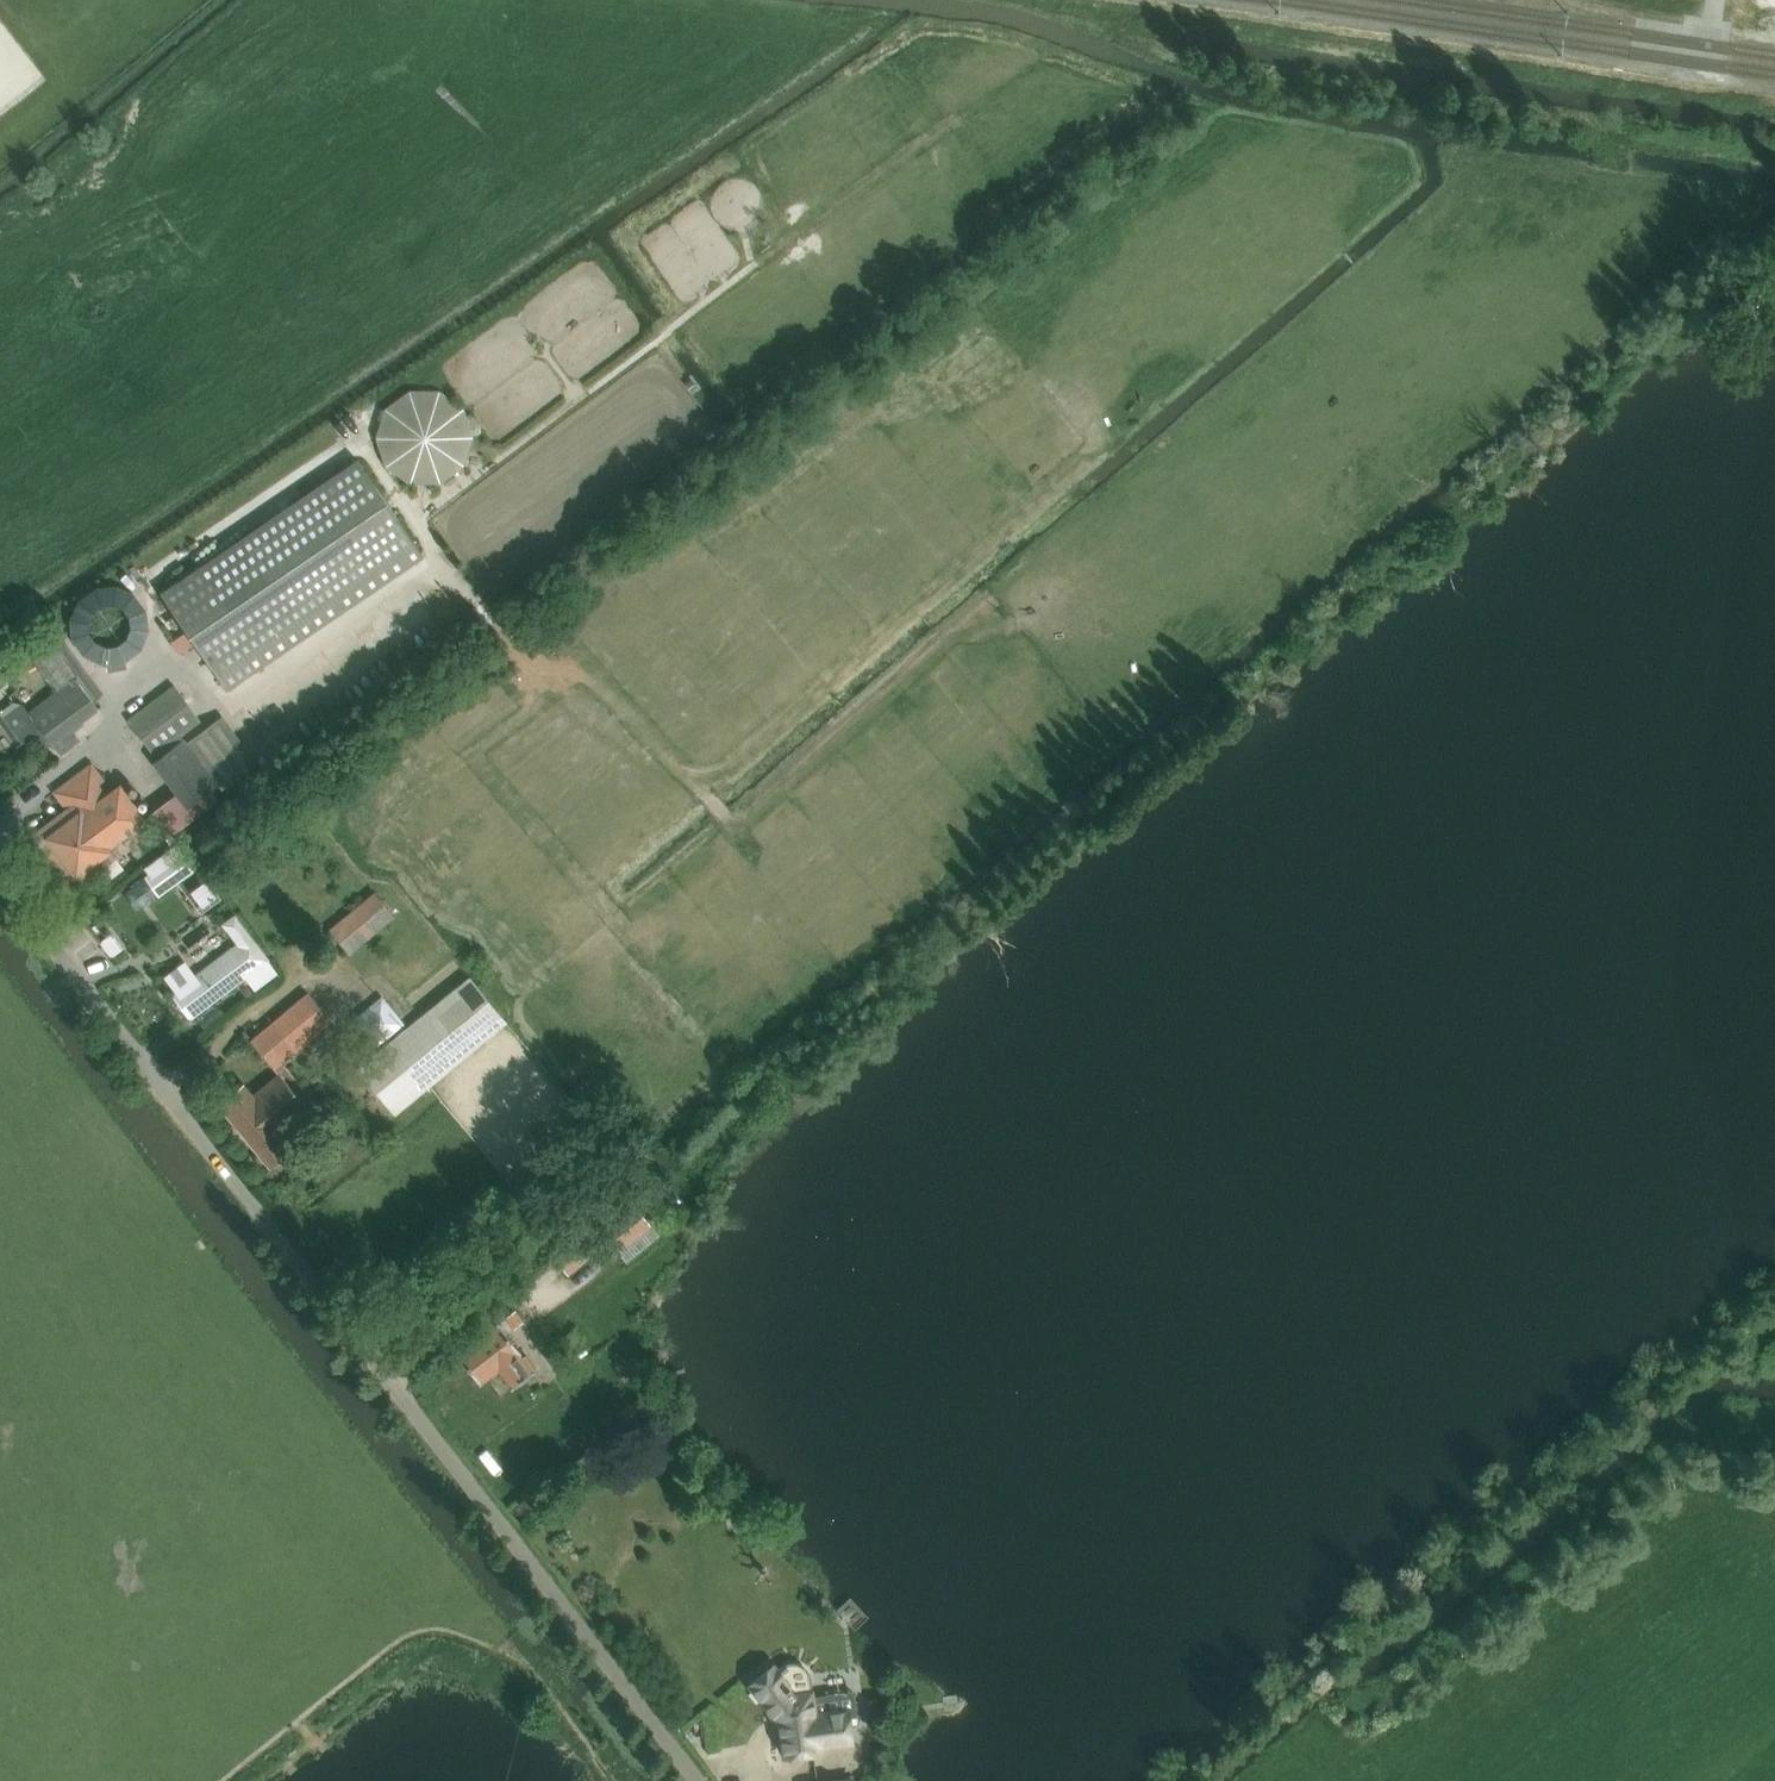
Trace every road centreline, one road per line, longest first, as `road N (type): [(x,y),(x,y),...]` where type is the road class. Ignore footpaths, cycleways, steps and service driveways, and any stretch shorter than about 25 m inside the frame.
road 1 (residential): [(0,875),(697,1780)]
road 2 (track): [(438,567),(213,711),(181,669),(0,800)]

